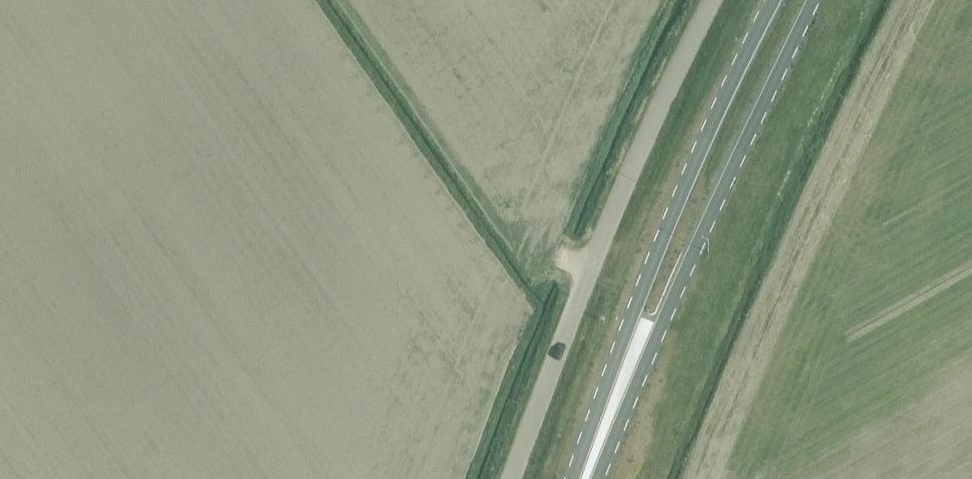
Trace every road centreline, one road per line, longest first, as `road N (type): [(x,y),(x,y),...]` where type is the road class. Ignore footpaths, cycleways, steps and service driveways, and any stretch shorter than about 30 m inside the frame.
road 1 (primary): [(598,478),(665,310),(813,0)]
road 2 (primary): [(774,0),(675,206),(573,478)]
road 3 (unclassified): [(715,0),(663,95),(518,478)]

